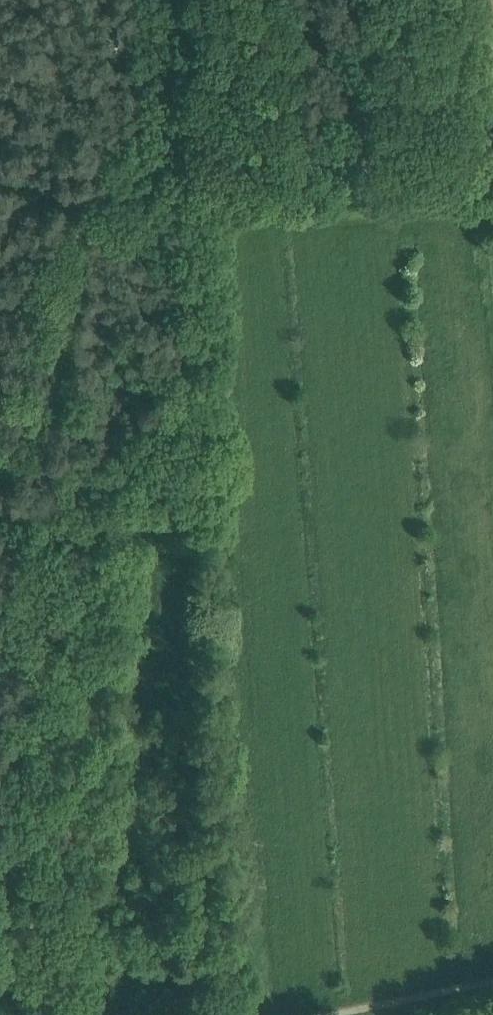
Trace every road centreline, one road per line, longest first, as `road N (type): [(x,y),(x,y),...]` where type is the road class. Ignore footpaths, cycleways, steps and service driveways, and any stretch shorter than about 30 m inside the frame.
road 1 (track): [(492,160),(78,188),(0,182)]
road 2 (track): [(31,1014),(3,854)]
road 3 (track): [(492,982),(340,1014)]

